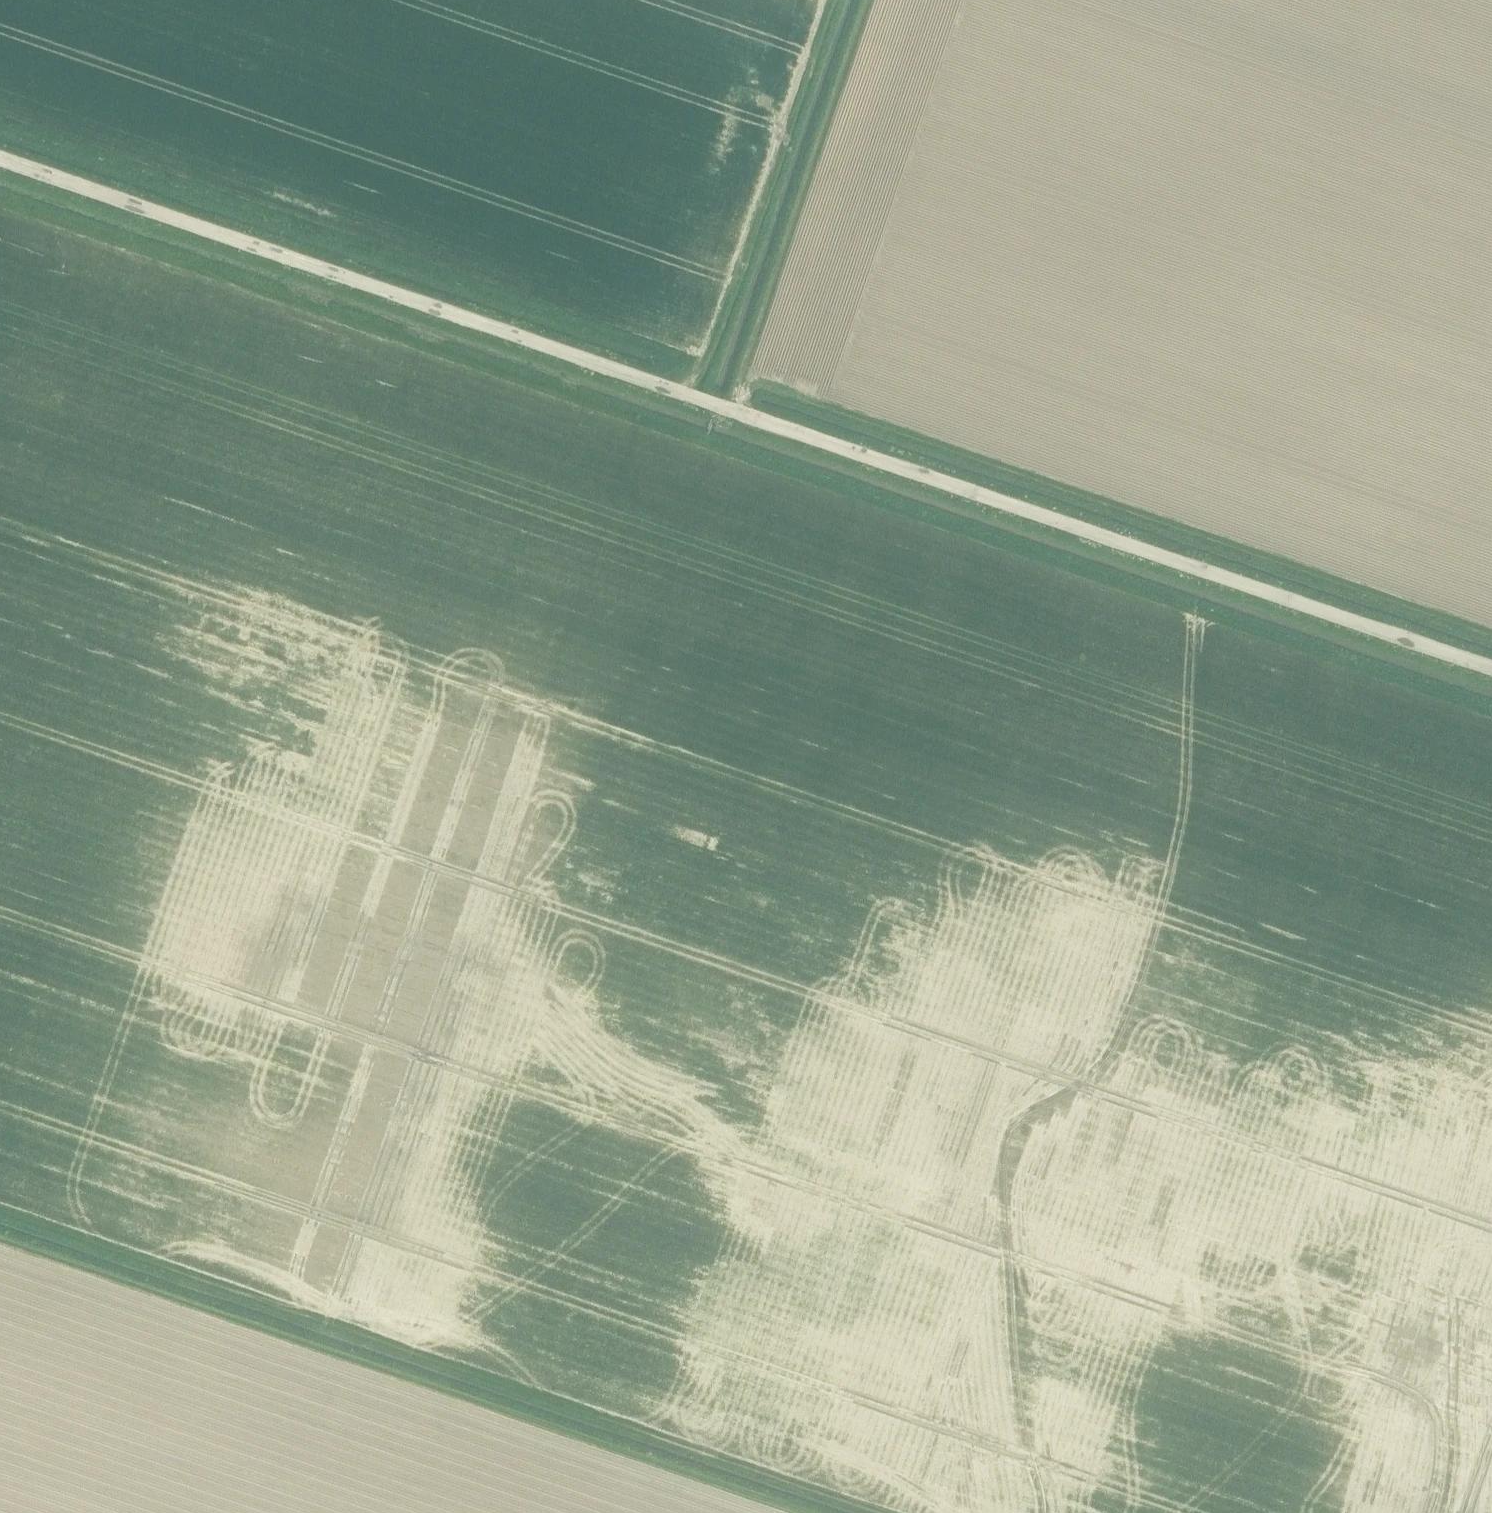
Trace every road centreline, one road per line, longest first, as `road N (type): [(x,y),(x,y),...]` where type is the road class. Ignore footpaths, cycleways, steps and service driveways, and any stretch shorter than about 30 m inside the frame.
road 1 (track): [(0,160),(1491,670)]

